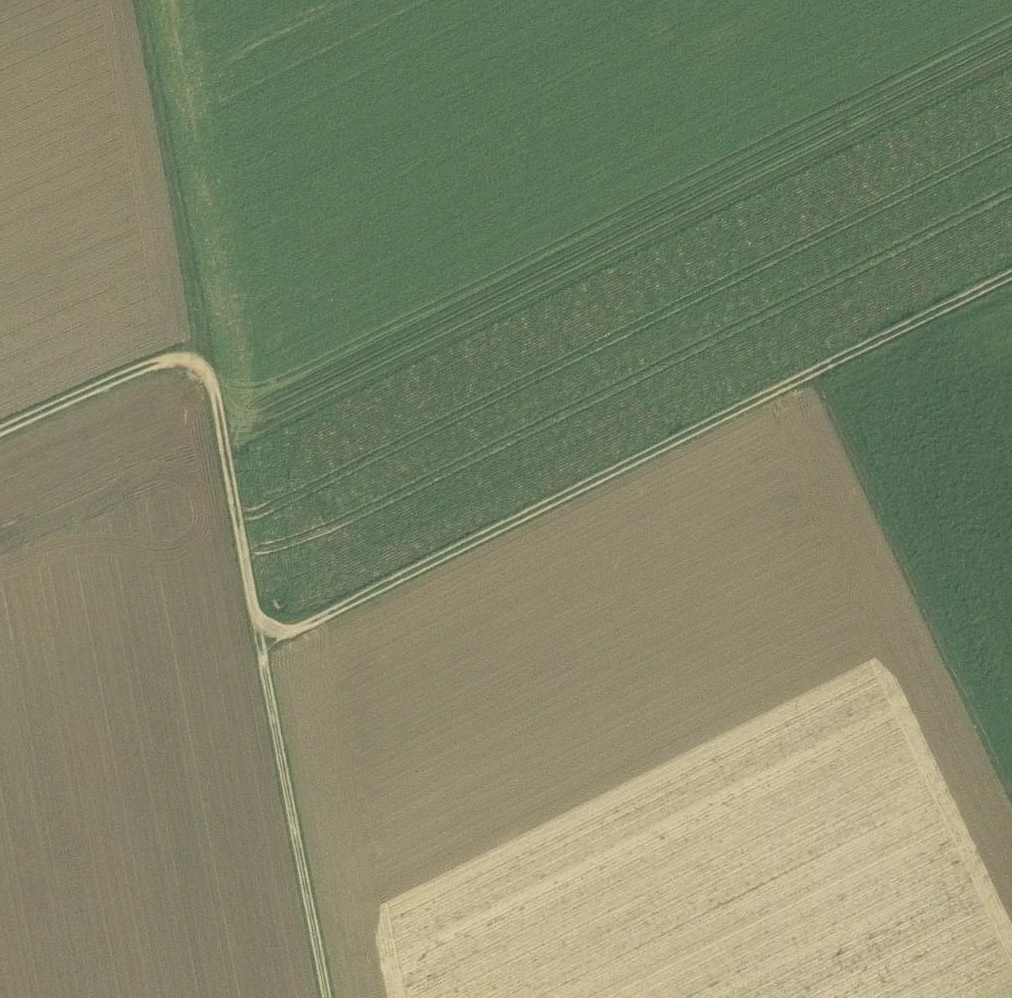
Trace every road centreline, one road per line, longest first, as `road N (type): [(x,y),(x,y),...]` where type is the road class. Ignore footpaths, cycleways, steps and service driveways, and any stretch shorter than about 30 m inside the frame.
road 1 (track): [(260,646),(1011,273)]
road 2 (track): [(0,429),(205,338),(260,646)]
road 3 (track): [(260,646),(329,997)]

